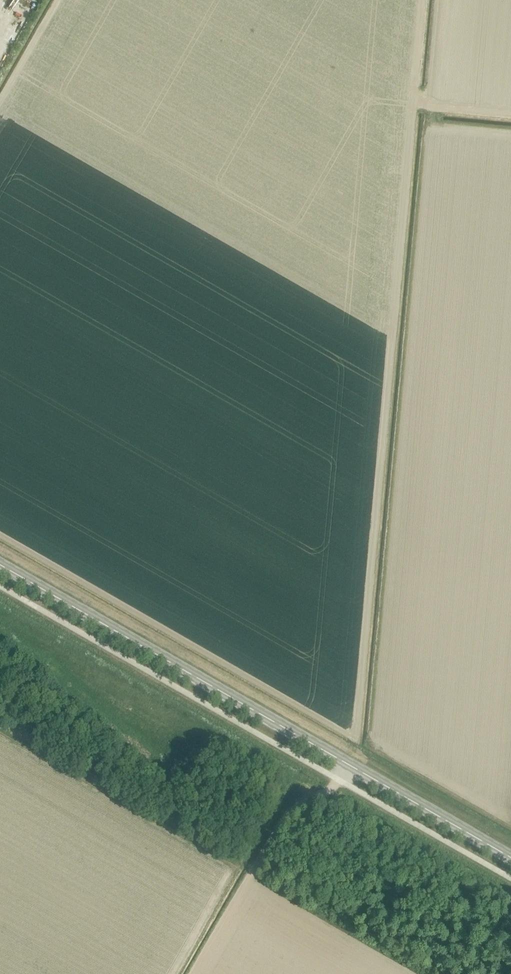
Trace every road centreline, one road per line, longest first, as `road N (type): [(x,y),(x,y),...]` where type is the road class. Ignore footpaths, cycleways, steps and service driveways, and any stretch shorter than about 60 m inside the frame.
road 1 (primary): [(510,857),(0,564)]
road 2 (track): [(336,782),(285,814),(192,973)]

